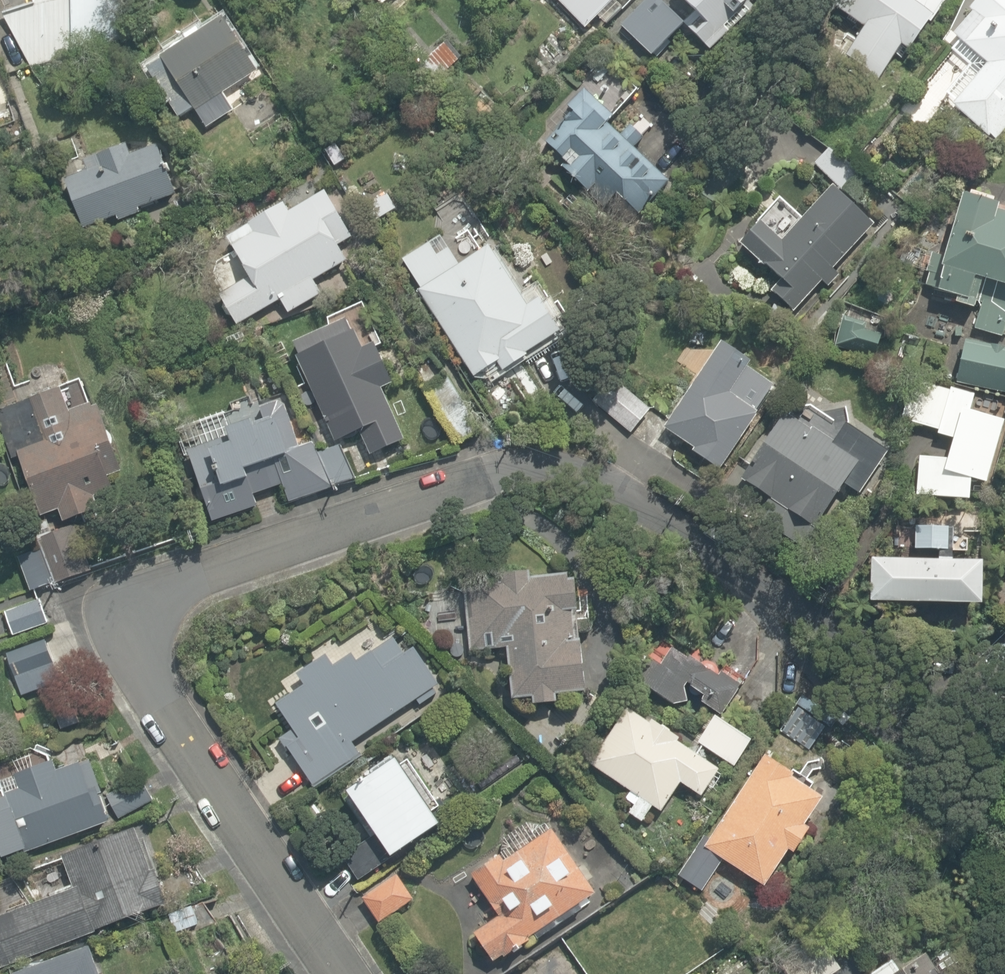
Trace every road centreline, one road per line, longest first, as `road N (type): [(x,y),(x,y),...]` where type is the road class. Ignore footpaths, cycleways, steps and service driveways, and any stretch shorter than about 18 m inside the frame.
road 1 (residential): [(336,973),(123,650),(124,605),(164,581),(557,443),(756,565),(970,656)]

